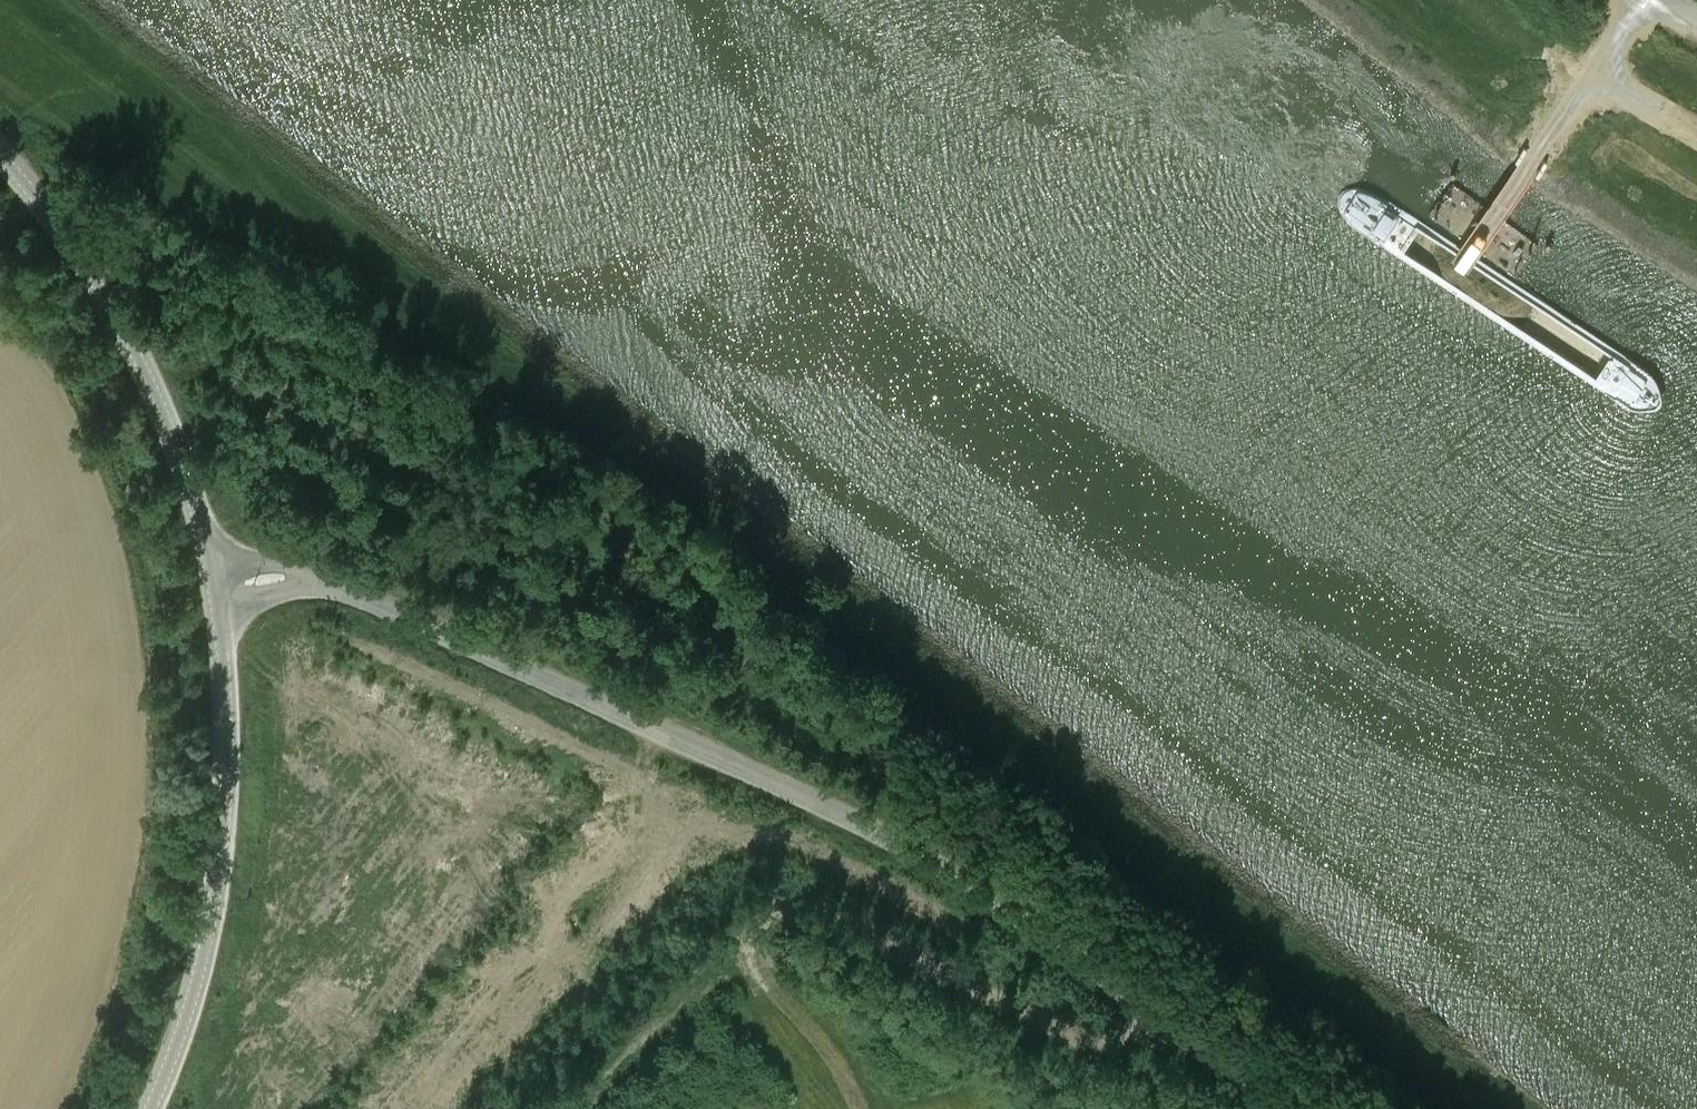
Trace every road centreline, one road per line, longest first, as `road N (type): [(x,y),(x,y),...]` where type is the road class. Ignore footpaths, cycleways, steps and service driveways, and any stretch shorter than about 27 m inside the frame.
road 1 (unclassified): [(1285,1108),(867,817),(304,566),(276,560),(202,572)]
road 2 (tertiary): [(143,1108),(201,933),(220,785),(220,681),(202,572)]
road 3 (tertiary): [(0,162),(56,221),(124,325),(202,572)]

